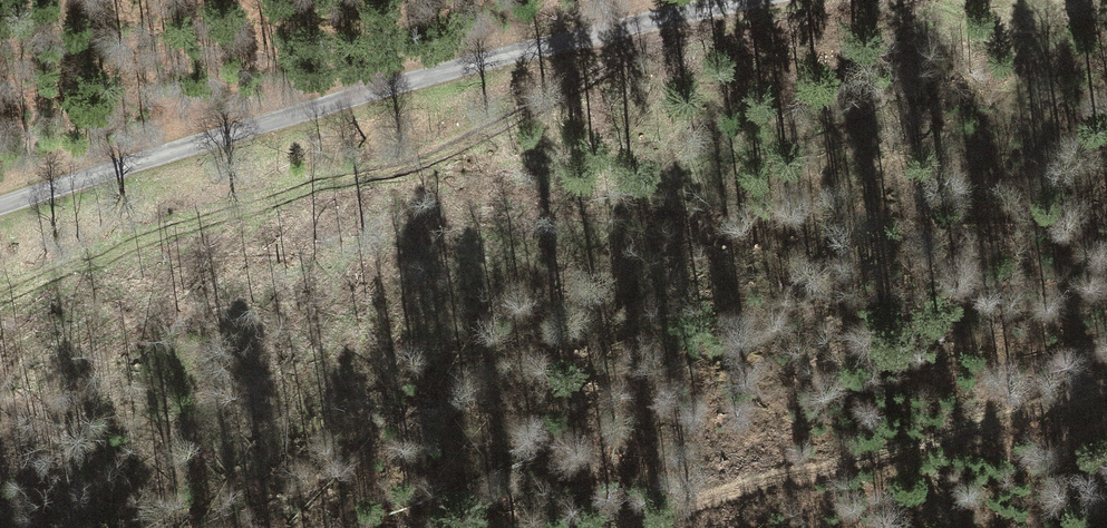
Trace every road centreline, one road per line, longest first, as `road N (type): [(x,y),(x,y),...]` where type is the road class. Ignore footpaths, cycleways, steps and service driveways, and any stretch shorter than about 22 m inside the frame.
road 1 (unclassified): [(0,207),(360,93),(740,0)]
road 2 (track): [(664,18),(624,65),(524,116),(392,169),(0,290)]

